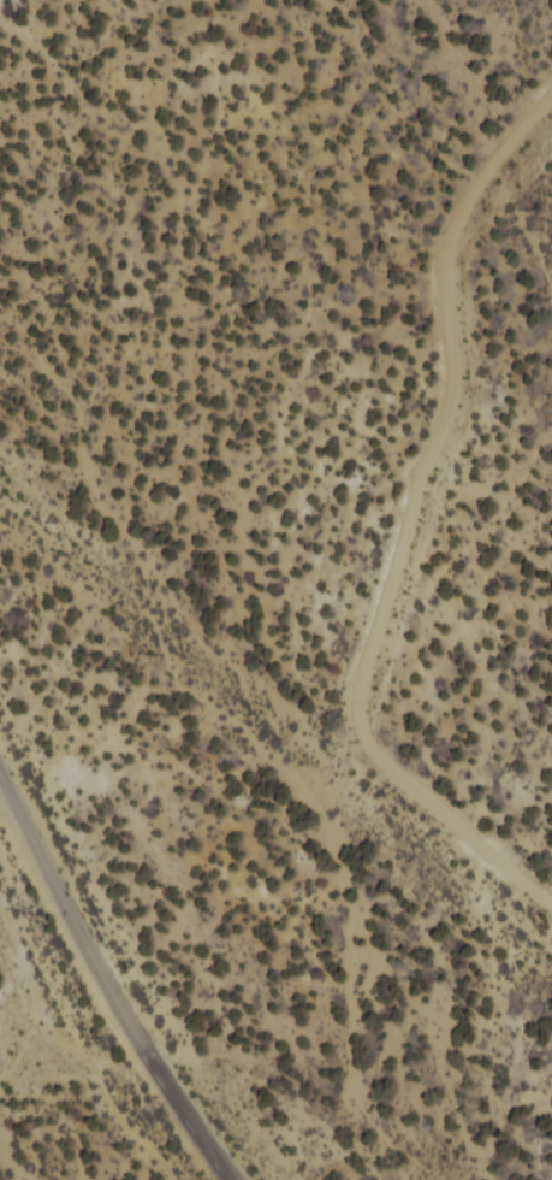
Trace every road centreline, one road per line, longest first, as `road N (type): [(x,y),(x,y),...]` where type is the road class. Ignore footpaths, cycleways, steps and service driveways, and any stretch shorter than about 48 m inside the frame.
road 1 (tertiary): [(0,761),(124,1002),(238,1179)]

